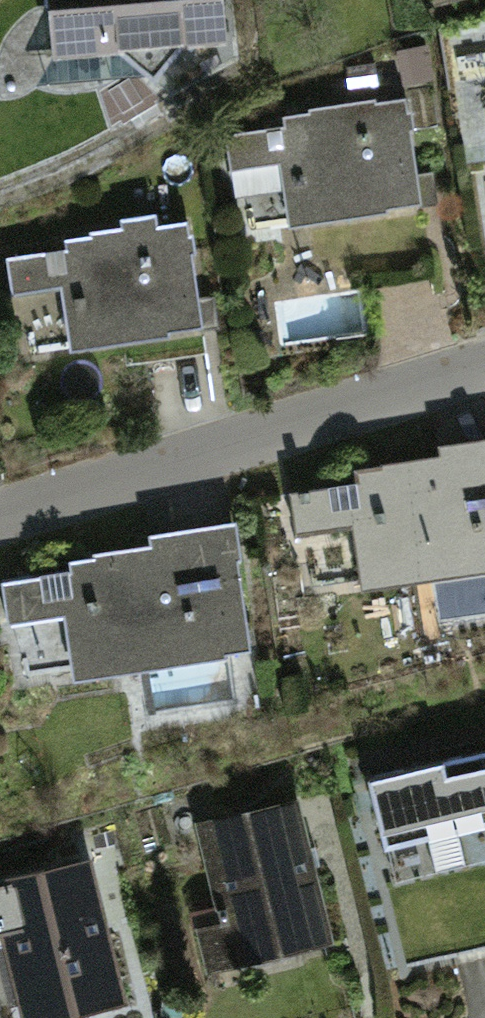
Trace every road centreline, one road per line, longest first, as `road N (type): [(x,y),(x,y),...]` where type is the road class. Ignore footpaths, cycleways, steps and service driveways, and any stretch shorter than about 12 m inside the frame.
road 1 (residential): [(0,519),(484,369)]

